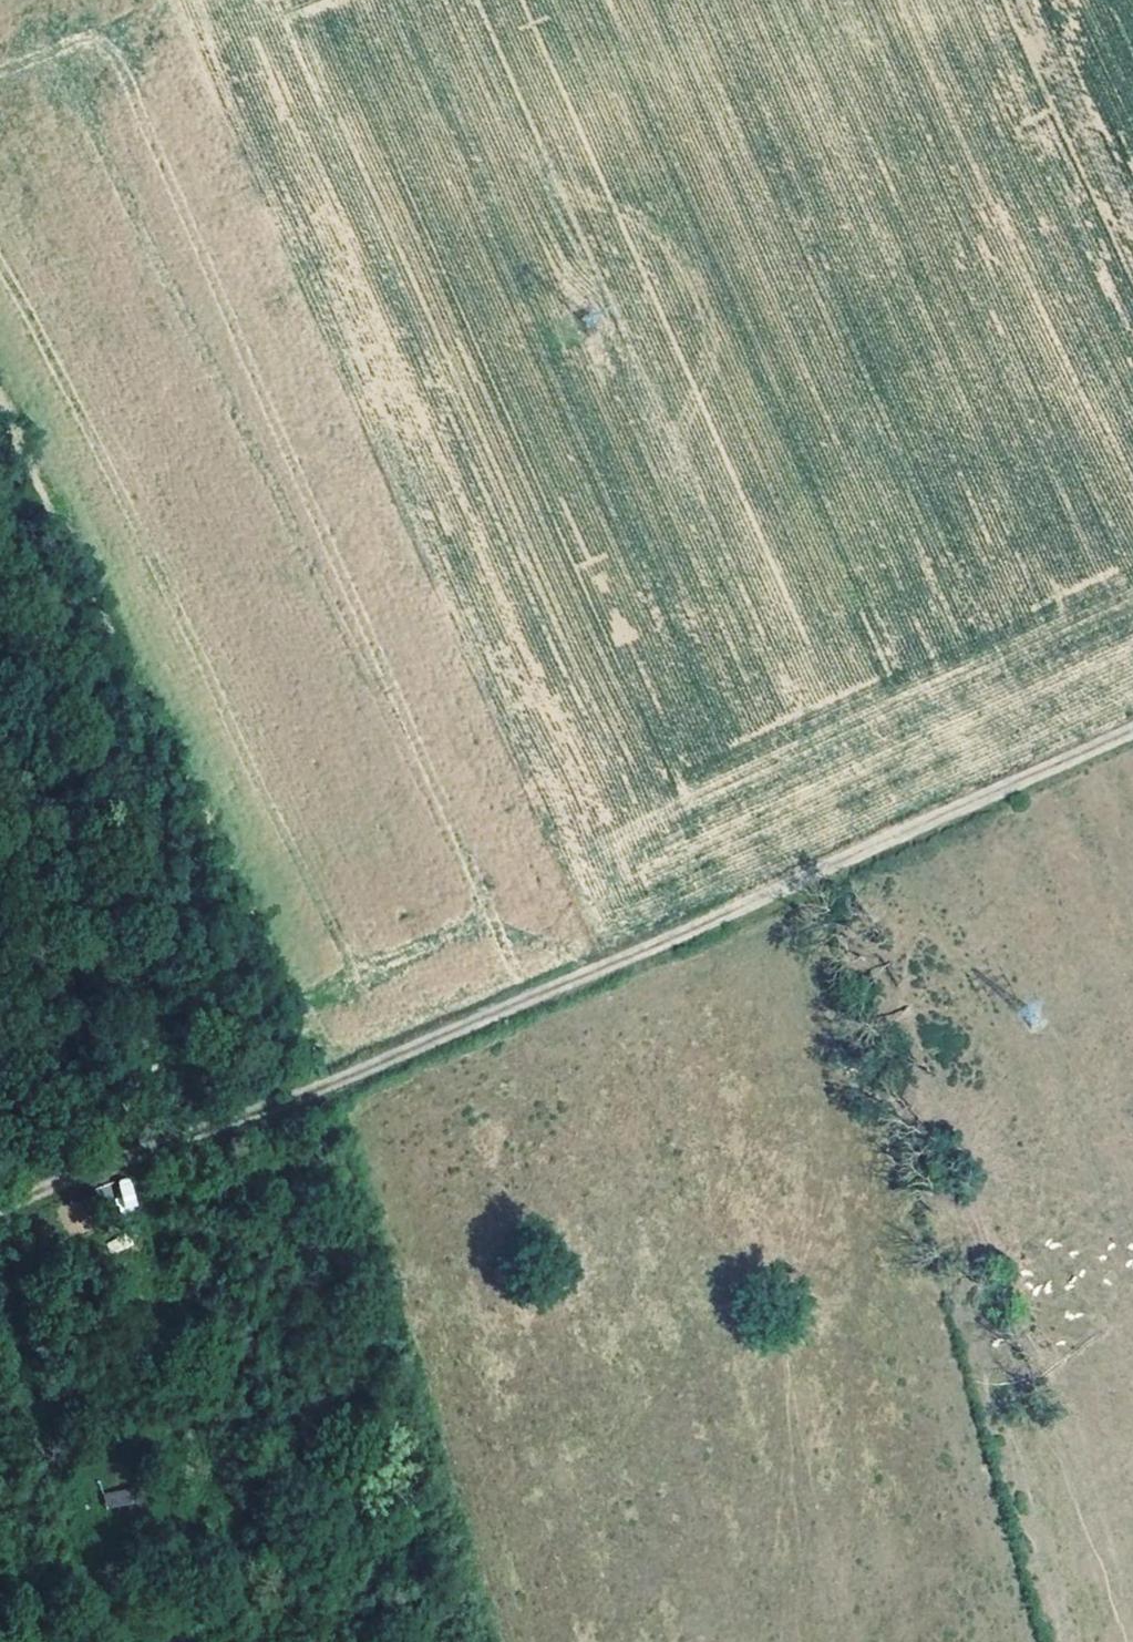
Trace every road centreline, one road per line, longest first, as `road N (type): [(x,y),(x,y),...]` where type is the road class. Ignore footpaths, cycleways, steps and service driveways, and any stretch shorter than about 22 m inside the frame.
road 1 (track): [(1132,708),(265,1114),(0,1226)]

